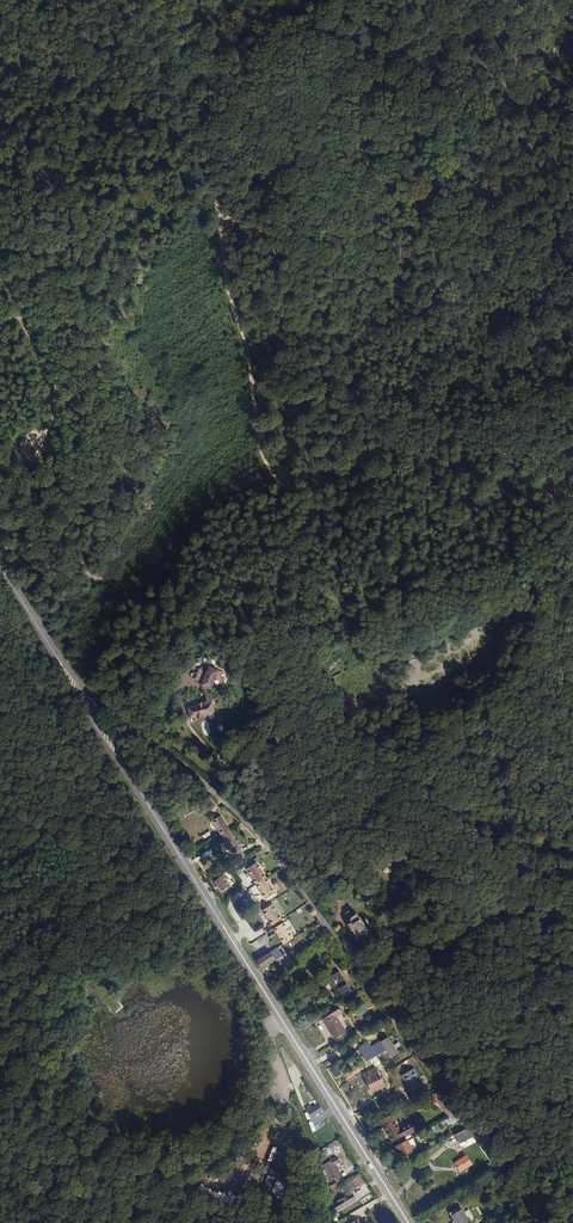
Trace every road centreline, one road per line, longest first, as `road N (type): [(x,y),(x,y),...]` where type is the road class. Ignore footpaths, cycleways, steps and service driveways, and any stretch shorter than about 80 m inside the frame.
road 1 (track): [(483,459),(417,476),(284,490),(263,455),(249,352),(226,287),(224,251),(198,220),(171,156),(144,127),(0,56)]
road 2 (track): [(171,79),(208,147),(318,221),(379,275),(445,404),(517,494),(538,540),(572,569)]
road 3 (secondary): [(118,756),(408,1222)]
road 4 (track): [(359,969),(542,1222)]
road 5 (track): [(347,0),(379,275)]
road 6 (track): [(283,1077),(254,1162),(151,1198),(127,1221)]
road 7 (track): [(0,658),(28,671),(71,731),(69,759),(14,826)]
road 8 (track): [(171,79),(303,0)]
road 9 (secondary): [(64,669),(0,565)]

